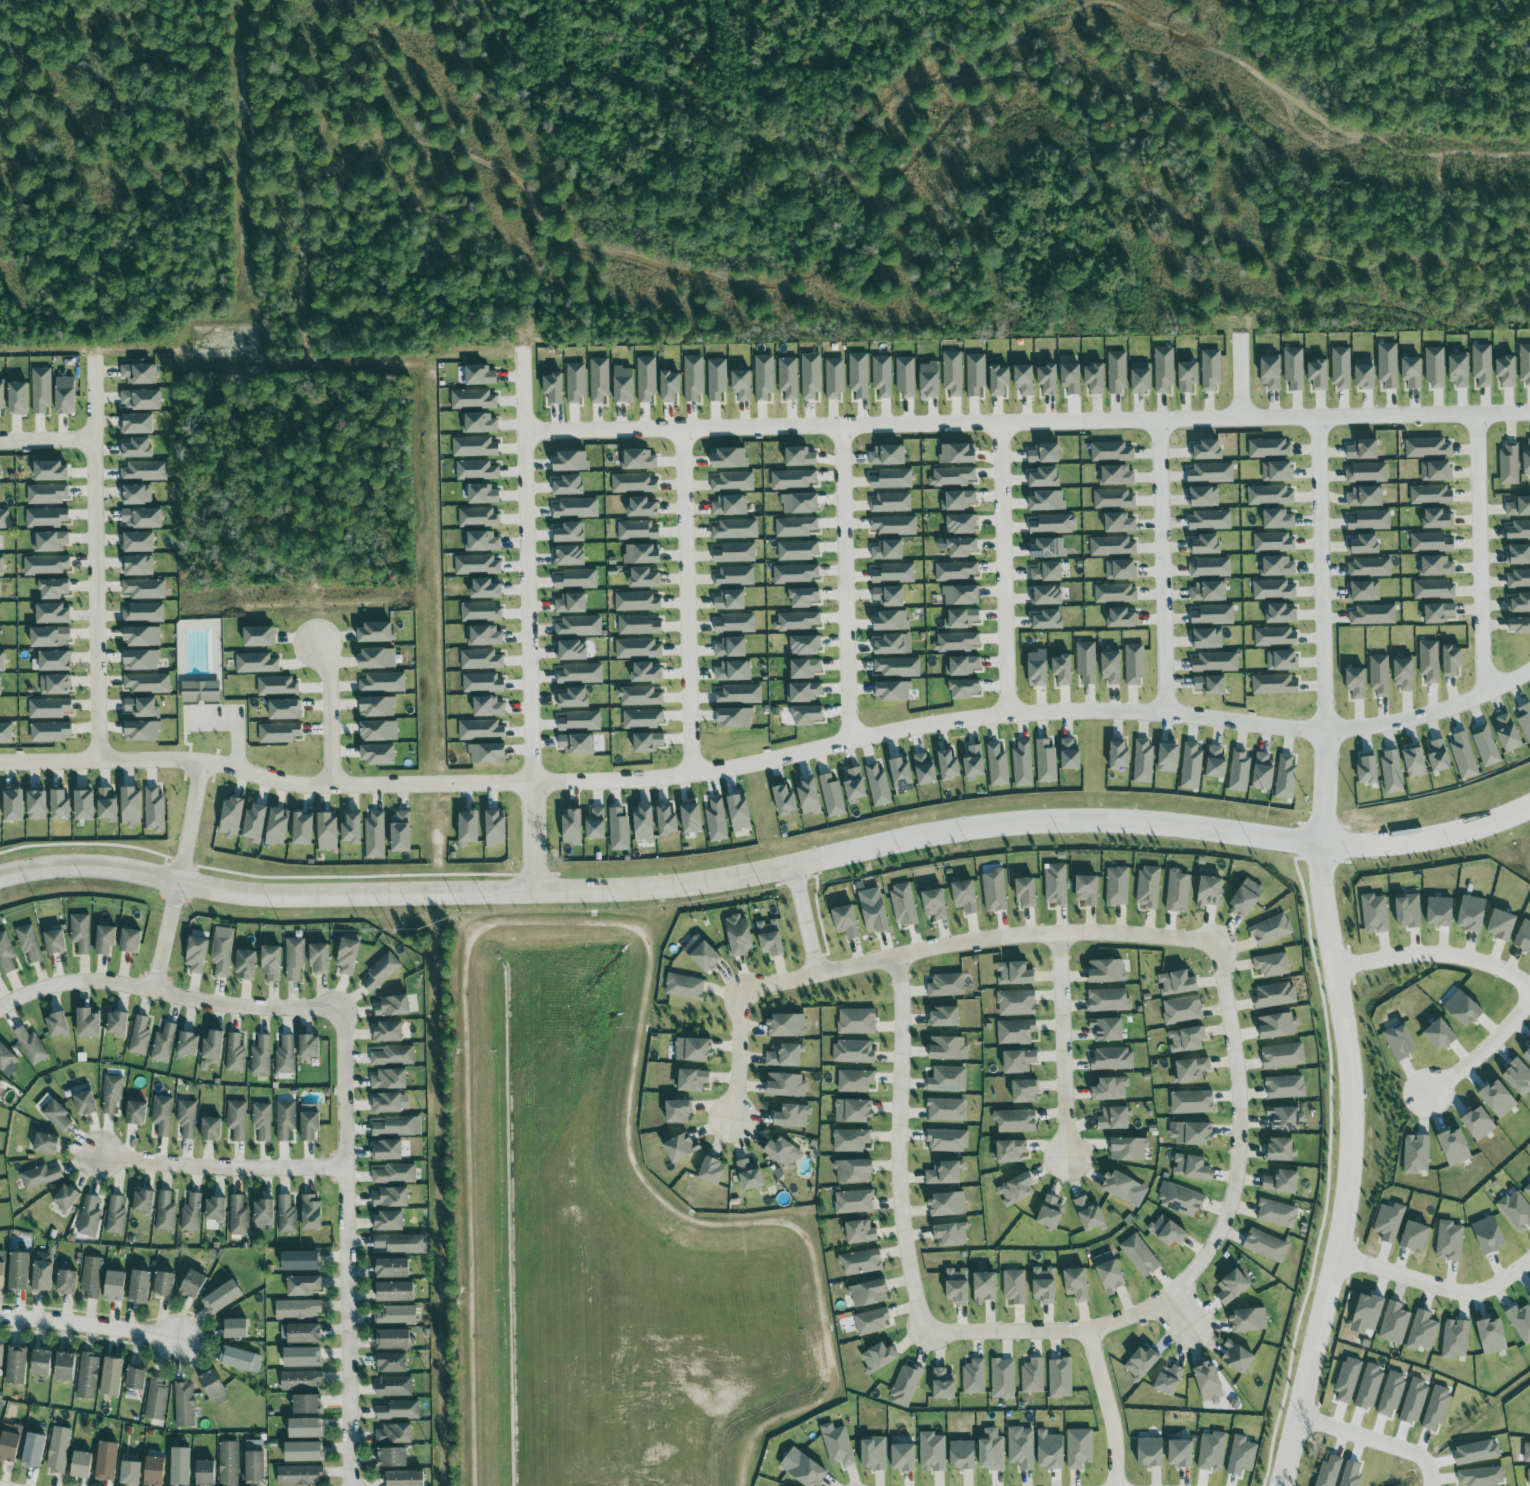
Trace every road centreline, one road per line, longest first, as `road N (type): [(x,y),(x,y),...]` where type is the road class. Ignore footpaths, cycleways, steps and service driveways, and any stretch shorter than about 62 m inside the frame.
road 1 (tertiary): [(1318,842),(1108,822),(1026,825),(789,865),(535,892),(266,895),(51,866),(0,875)]
road 2 (residential): [(524,431),(1529,413)]
road 3 (residential): [(1278,1485),(1346,1192),(1351,1089),(1318,842),(1326,731)]
road 4 (residential): [(532,781),(710,772),(980,717),(1165,713)]
road 5 (residential): [(1217,956),(1238,1065),(1240,1130),(1230,1202),(1208,1254),(1169,1297),(1104,1326),(927,1328)]
road 6 (residential): [(749,1003),(992,945),(1133,941),(1217,956)]
road 7 (residential): [(348,1485),(338,1009)]
road 8 (residential): [(532,781),(522,348)]
road 9 (residential): [(97,368),(97,759)]
road 10 (residential): [(1165,713),(1340,731),(1432,713),(1529,670)]
road 11 (residential): [(899,964),(901,1192),(927,1328)]
road 12 (residential): [(680,429),(693,774)]
road 13 (residential): [(338,1009),(245,1006),(81,981),(0,1009)]
road 14 (residential): [(532,781),(310,788),(202,762)]
road 15 (residential): [(839,426),(853,740)]
road 16 (residential): [(1318,417),(1326,731)]
road 17 (residential): [(1165,713),(1160,420)]
road 18 (residential): [(1008,714),(1000,424)]
road 19 (residential): [(1477,414),(1482,657),(1493,689)]
road 20 (residential): [(342,1172),(99,1154)]
road 21 (residential): [(1062,939),(1069,1158)]
road 22 (tertiary): [(1529,811),(1428,844),(1370,851),(1318,842)]
road 23 (residential): [(1529,1264),(1470,1299),(1332,1261)]
road 24 (residential): [(1529,989),(1478,962),(1422,955),(1334,973)]
road 25 (residential): [(202,762),(97,759),(0,769)]
road 26 (residential): [(0,1317),(109,1324),(178,1340)]
road 27 (residential): [(1087,1328),(1113,1428),(1116,1485)]
road 28 (residential): [(1431,1485),(1417,1457),(1295,1420)]
road 29 (residential): [(332,787),(331,691),(317,645)]
road 30 (residential): [(1529,1008),(1431,1101)]
road 31 (residential): [(822,982),(789,865)]

